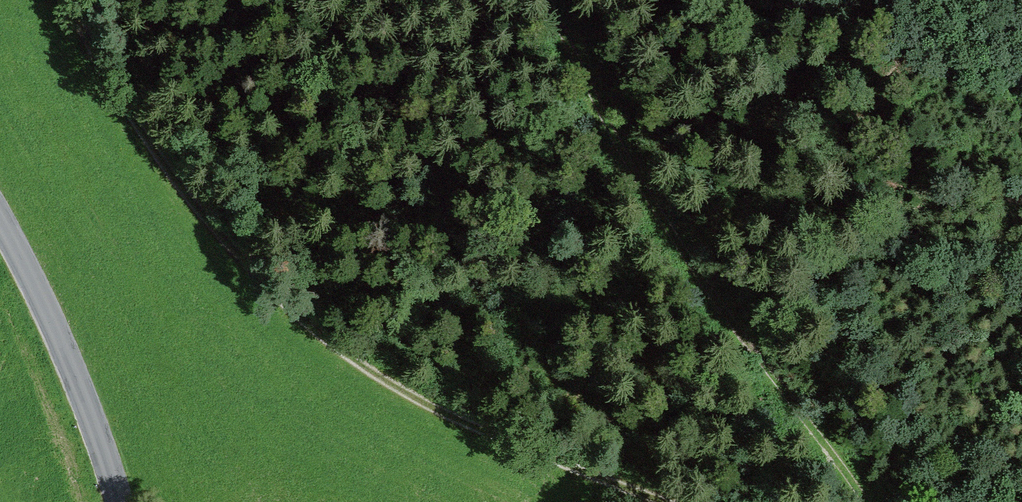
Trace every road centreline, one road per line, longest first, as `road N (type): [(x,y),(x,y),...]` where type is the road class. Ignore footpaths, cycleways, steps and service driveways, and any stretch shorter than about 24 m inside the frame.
road 1 (track): [(81,0),(125,100),(221,238),(271,293),(378,375),(449,416),(657,501)]
road 2 (track): [(865,501),(695,264),(628,154),(560,0)]
road 3 (tertiary): [(120,501),(37,286),(0,221)]

